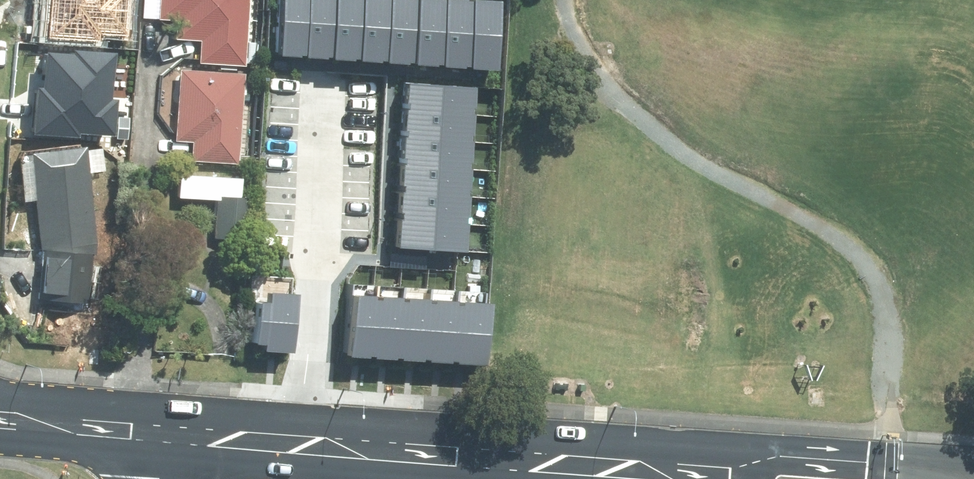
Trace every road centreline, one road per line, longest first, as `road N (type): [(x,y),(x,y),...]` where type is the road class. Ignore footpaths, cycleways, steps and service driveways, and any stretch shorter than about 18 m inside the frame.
road 1 (primary): [(165,436),(730,476)]
road 2 (primary): [(730,476),(805,461),(957,469)]
road 3 (primary): [(0,424),(165,436)]

